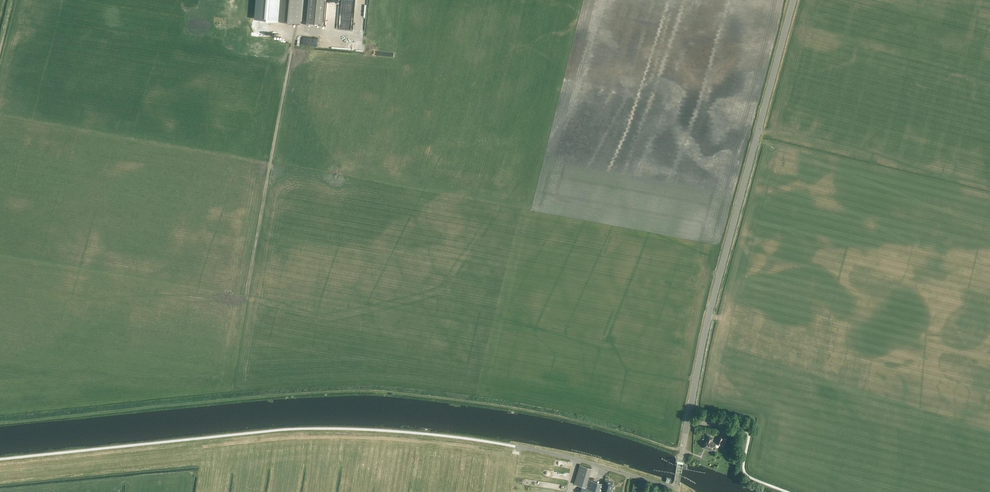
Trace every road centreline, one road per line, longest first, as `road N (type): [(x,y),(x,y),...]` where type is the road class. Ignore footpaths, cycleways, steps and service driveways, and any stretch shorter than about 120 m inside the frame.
road 1 (track): [(0,422),(381,392),(537,412),(682,451)]
road 2 (unclassified): [(688,422),(793,0)]
road 3 (unclassified): [(676,488),(518,447)]

